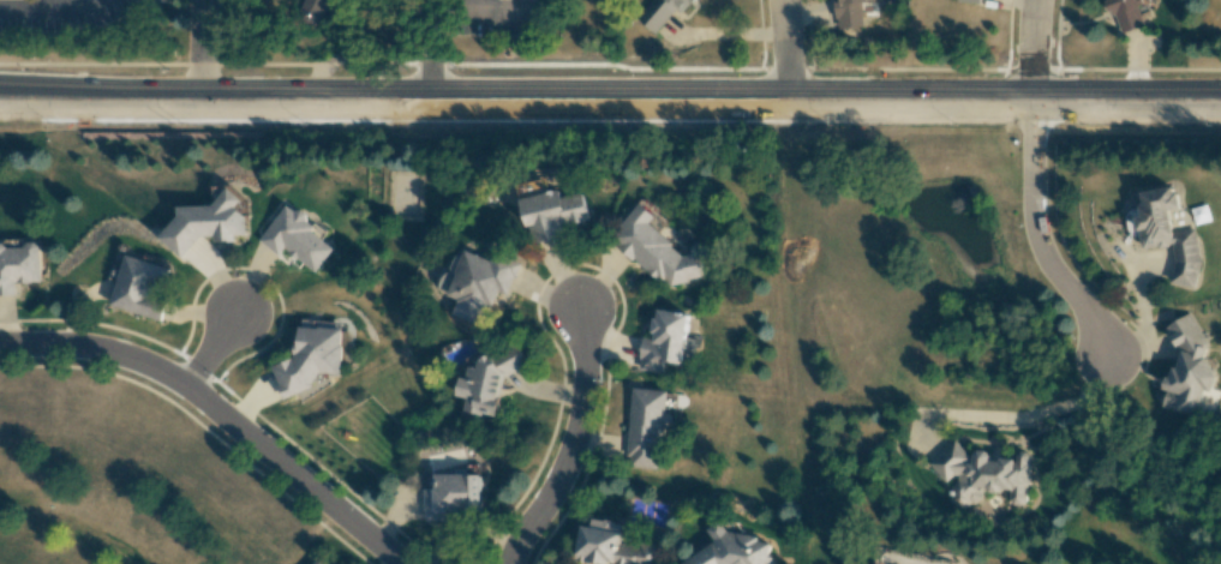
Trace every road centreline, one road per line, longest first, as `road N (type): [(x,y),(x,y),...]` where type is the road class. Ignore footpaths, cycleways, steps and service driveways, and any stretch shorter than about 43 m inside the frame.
road 1 (secondary): [(1220,99),(0,97)]
road 2 (residential): [(0,345),(76,344),(150,366),(371,539),(415,563)]
road 3 (residential): [(509,563),(574,434),(580,311)]
road 4 (residential): [(1029,100),(1030,210),(1045,268),(1096,346)]

